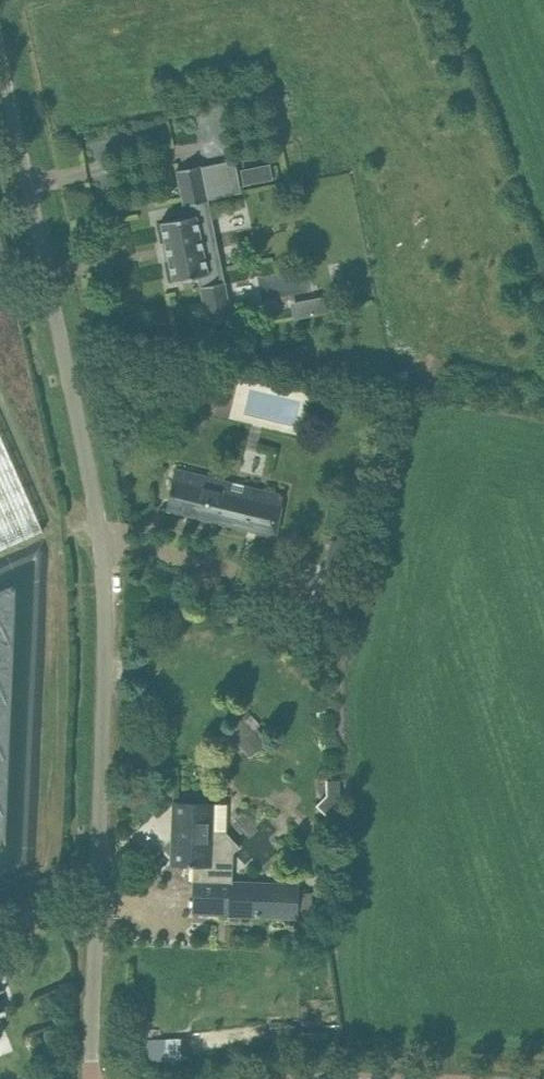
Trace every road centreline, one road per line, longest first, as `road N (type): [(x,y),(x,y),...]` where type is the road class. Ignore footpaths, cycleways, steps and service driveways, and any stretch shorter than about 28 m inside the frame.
road 1 (unclassified): [(90,1078),(106,642),(101,544),(0,53)]

